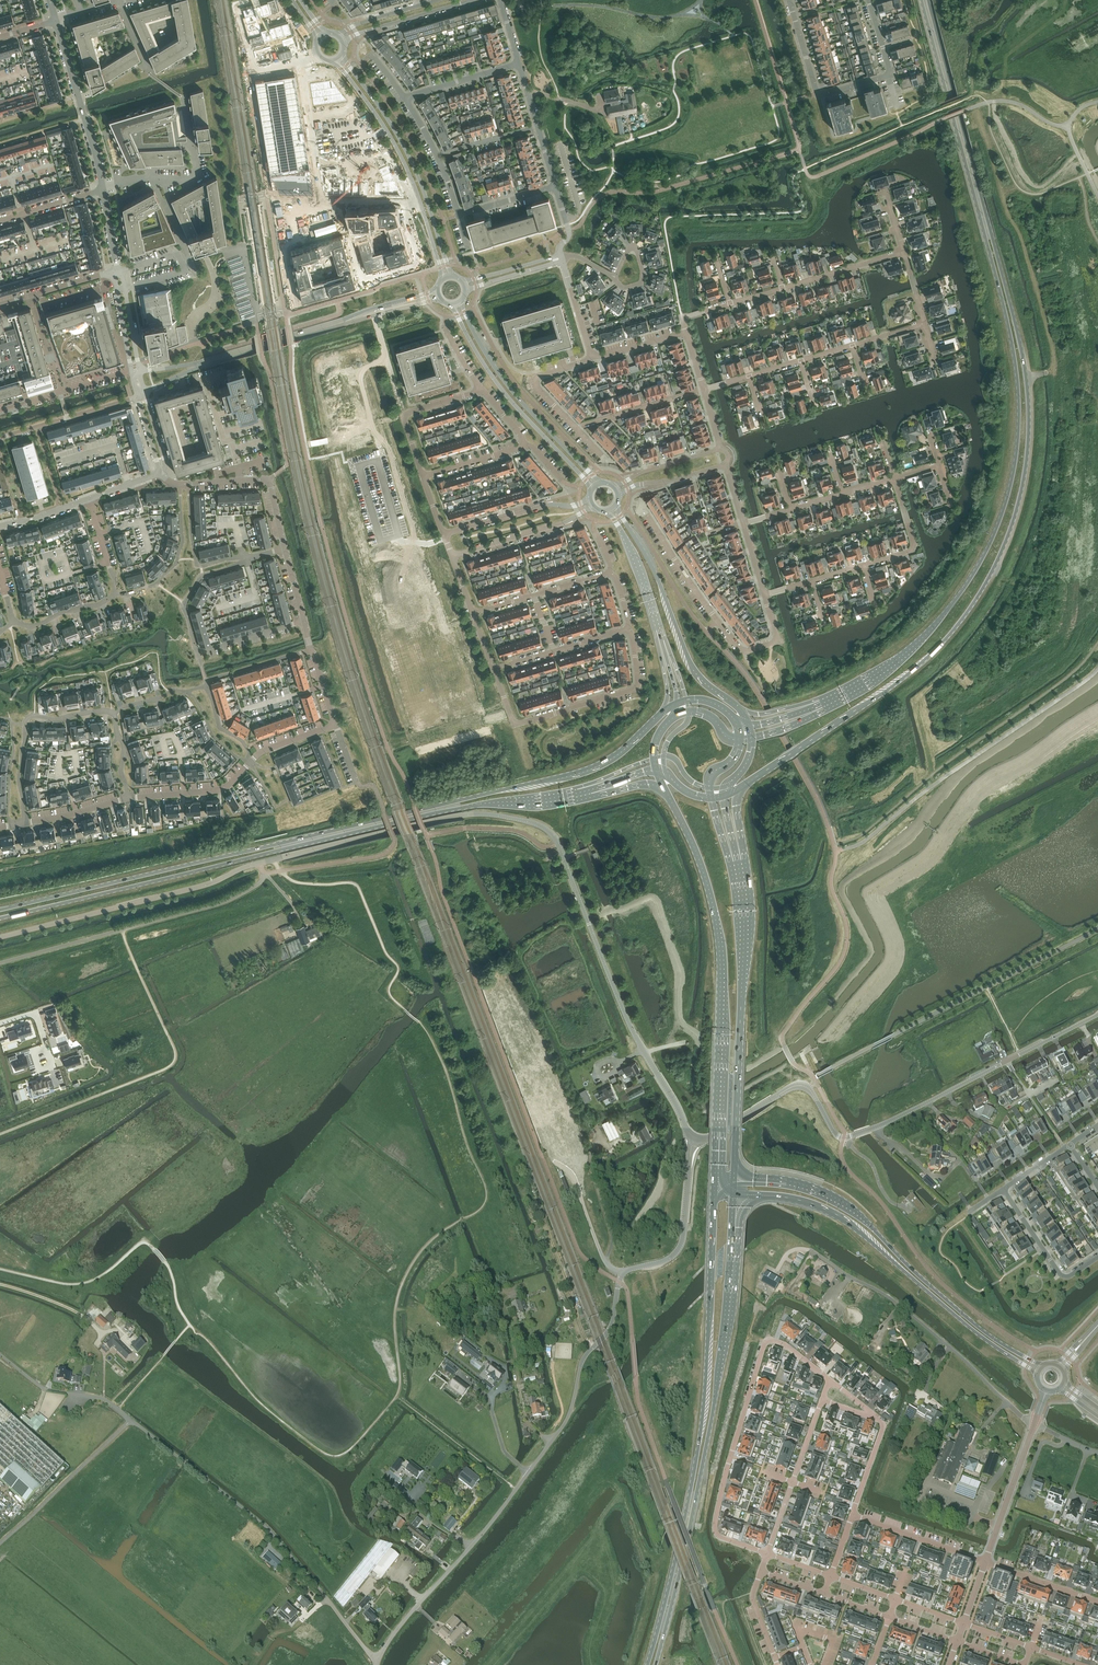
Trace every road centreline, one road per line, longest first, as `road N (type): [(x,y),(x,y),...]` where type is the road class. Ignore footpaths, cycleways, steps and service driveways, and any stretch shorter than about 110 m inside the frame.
road 1 (primary): [(745,784),(927,659),(989,577),(1017,508),(1029,422),(1020,341),(929,0)]
road 2 (primary): [(922,0),(1007,315),(1017,454),(996,528),(959,595),(903,655),(821,704)]
road 3 (primary): [(663,712),(625,749),(583,772),(0,909)]
road 4 (unclassified): [(376,1661),(565,1421),(581,1364),(612,1321),(620,1278),(667,1260),(681,1244),(694,1140)]
road 5 (primary): [(0,918),(437,813),(590,790)]
road 6 (primary): [(714,1186),(699,1441),(647,1664)]
road 7 (unclassified): [(0,937),(205,885),(249,865),(463,816)]
road 8 (primary): [(655,1664),(712,1413),(733,1194)]
road 9 (unclassified): [(376,1661),(272,1532),(104,1399),(42,1387)]
road 10 (unclassified): [(694,1140),(631,1026),(553,834),(526,821),(463,816)]
road 11 (primary): [(668,795),(704,877),(720,946),(714,1186)]
road 12 (secondary): [(1041,1367),(983,1331),(840,1202),(795,1184),(733,1178)]
road 13 (secondary): [(733,1194),(801,1200),(844,1219),(982,1337),(1037,1373)]
road 14 (residential): [(828,1379),(766,1340),(715,1526),(717,1536),(767,1553)]
road 15 (primary): [(733,1178),(745,922),(738,862)]
road 16 (tertiary): [(145,393),(204,366),(439,298)]
road 17 (tertiary): [(437,290),(202,362),(140,370)]
road 18 (unclassified): [(1034,1423),(891,1299),(809,1249)]
road 19 (residential): [(843,1138),(1097,1014)]
road 20 (residential): [(764,596),(776,642),(744,652),(646,514)]
road 21 (secondary): [(451,275),(399,139),(342,56)]
road 22 (secondary): [(743,712),(691,664),(661,584),(615,507)]
road 23 (secondary): [(335,61),(392,143),(443,278)]
road 24 (secondary): [(452,305),(497,384),(593,489)]
road 25 (secondary): [(602,483),(523,404),(460,302)]
road 26 (residential): [(405,99),(458,216),(556,186)]
road 27 (residential): [(128,797),(217,789),(269,748),(336,724)]
road 28 (residential): [(382,422),(334,439),(367,548),(417,532)]
road 29 (residential): [(510,712),(519,725),(639,690),(627,629)]
road 30 (residential): [(27,821),(19,783),(29,717),(115,711)]
road 31 (unclassified): [(694,1140),(801,1085),(843,1138)]
road 32 (residential): [(396,635),(429,748),(476,732),(475,723)]
road 33 (residential): [(790,0),(818,94),(889,74)]
road 34 (residential): [(767,1553),(821,1400)]
road 35 (residential): [(590,498),(445,536)]
road 36 (residential): [(285,548),(268,480),(189,483)]
road 37 (residential): [(454,558),(594,508)]
road 38 (residential): [(1034,1423),(985,1562)]
road 39 (residential): [(1002,1189),(1061,1276),(1097,1257)]
road 40 (residential): [(0,438),(139,396)]
road 41 (residential): [(474,615),(611,572)]
road 42 (residential): [(985,1562),(852,1515)]
road 43 (secondary): [(610,511),(662,642)]
road 44 (residential): [(627,629),(493,669)]
road 45 (residential): [(132,370),(0,410)]
road 46 (residential): [(343,40),(471,0)]
road 47 (residential): [(575,428),(703,389)]
road 48 (residential): [(864,566),(915,550),(895,479)]
road 49 (residential): [(783,288),(905,253)]
road 50 (residential): [(155,182),(198,177),(181,96)]
road 51 (residential): [(118,271),(0,306)]
road 52 (residential): [(591,360),(535,379),(575,428)]
road 53 (residential): [(1097,1602),(985,1562)]

